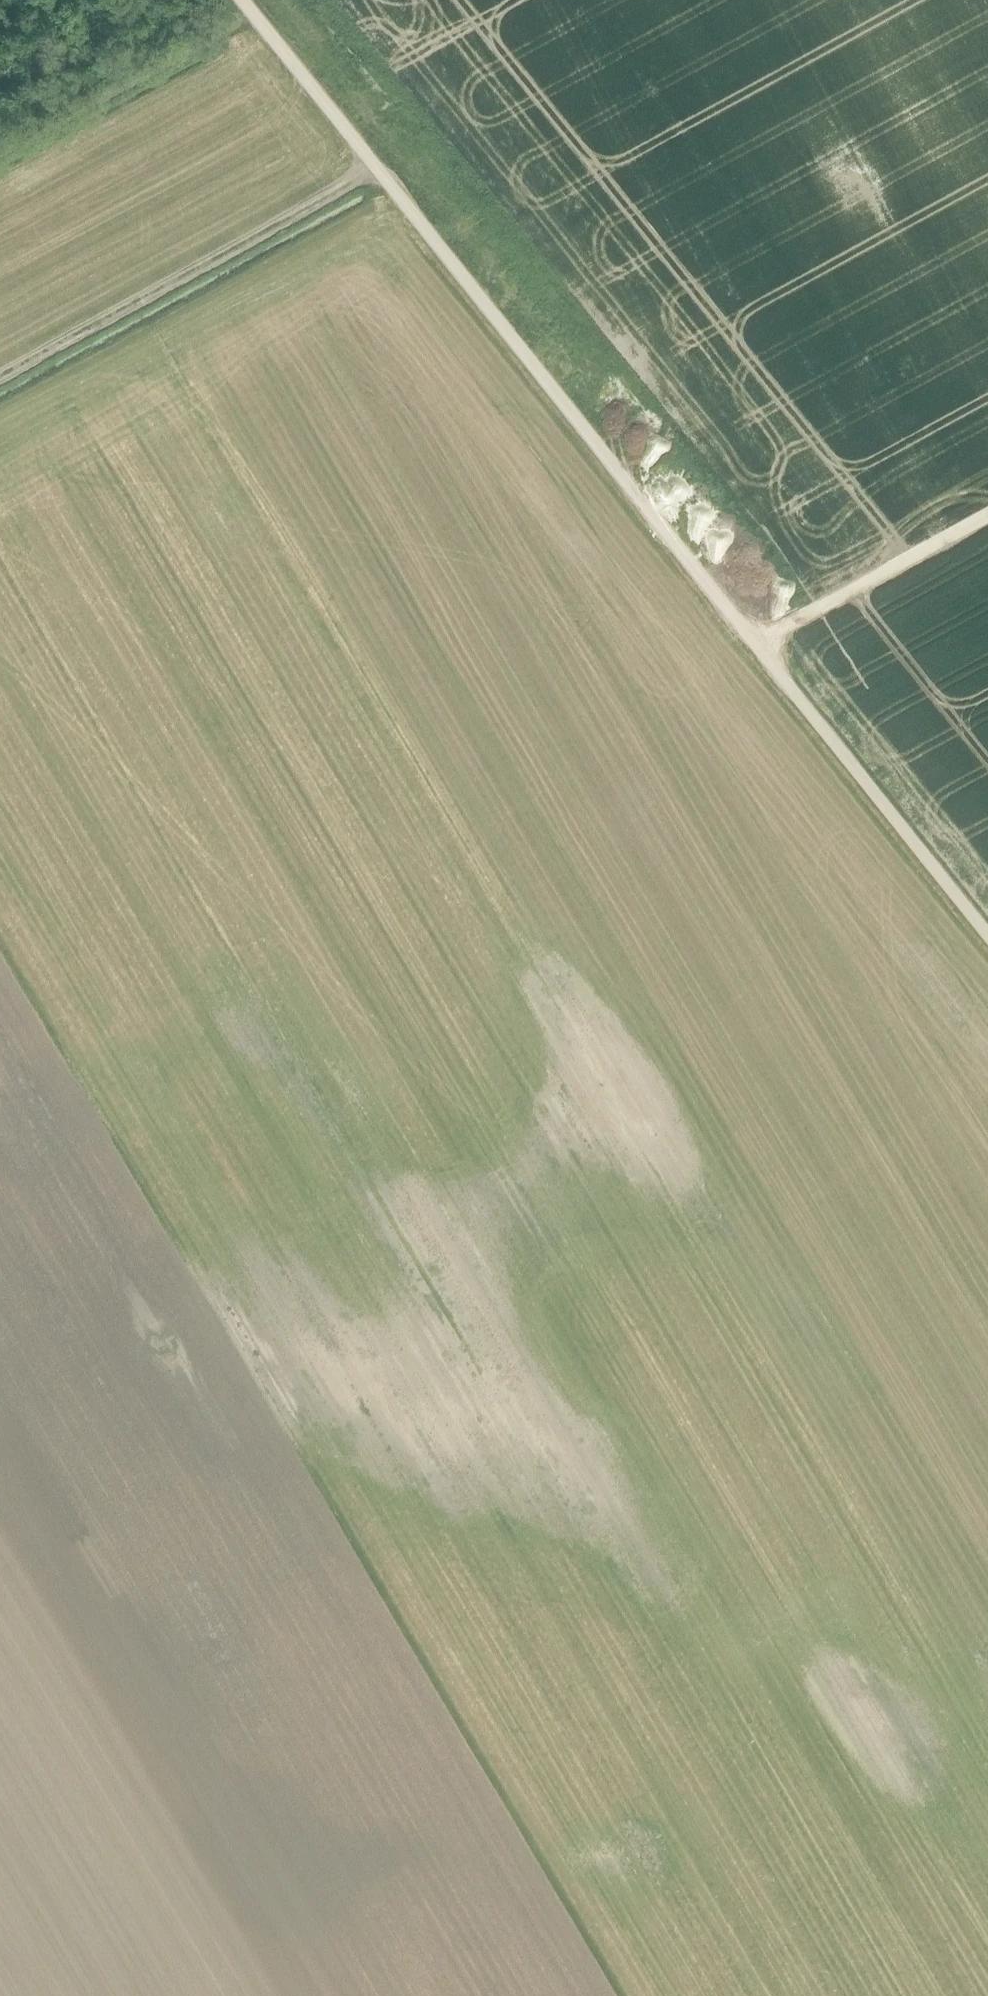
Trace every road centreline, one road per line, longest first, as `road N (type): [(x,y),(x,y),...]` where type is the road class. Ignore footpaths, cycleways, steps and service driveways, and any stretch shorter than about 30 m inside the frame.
road 1 (unclassified): [(987,936),(242,0)]

